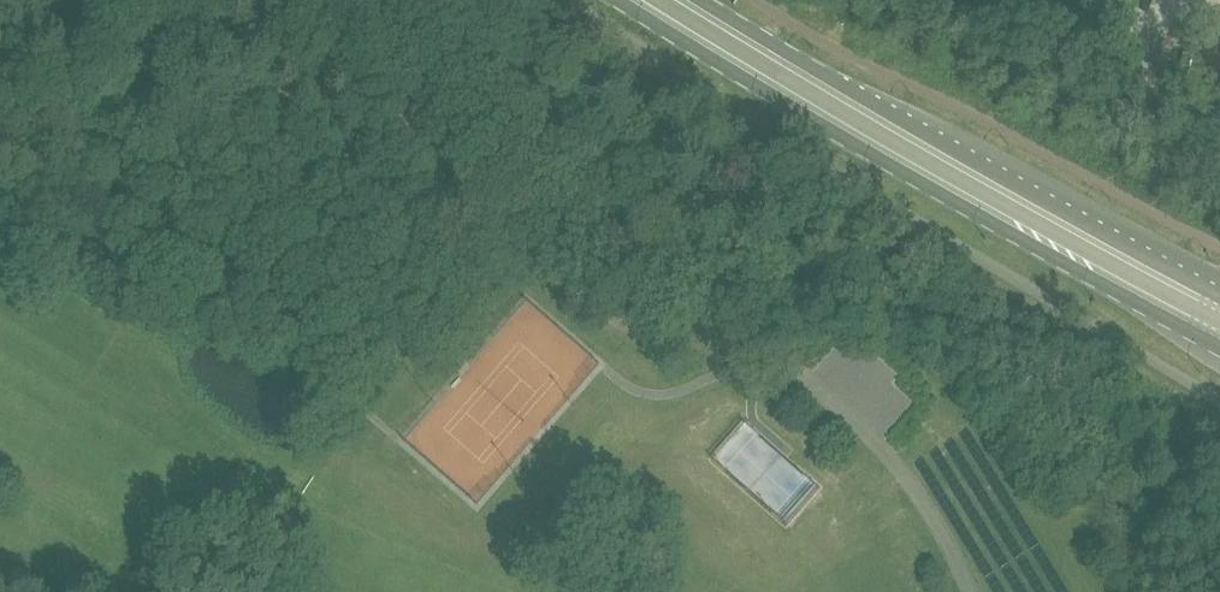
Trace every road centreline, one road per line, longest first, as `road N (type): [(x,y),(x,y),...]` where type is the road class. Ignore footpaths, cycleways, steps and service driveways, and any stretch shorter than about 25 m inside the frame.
road 1 (primary): [(617,0),(1219,348)]
road 2 (primary): [(1219,289),(842,84),(704,0)]
road 3 (track): [(1169,0),(1157,68),(1168,114),(1219,140)]

